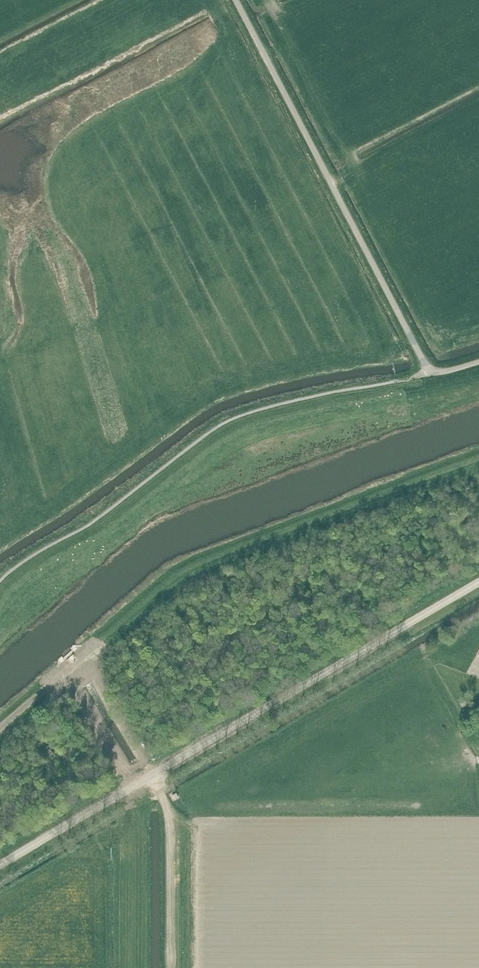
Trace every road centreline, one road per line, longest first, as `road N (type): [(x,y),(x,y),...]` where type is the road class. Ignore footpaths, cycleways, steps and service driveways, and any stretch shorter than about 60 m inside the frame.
road 1 (unclassified): [(0,865),(478,582)]
road 2 (track): [(0,725),(181,571),(478,459)]
road 3 (unclassified): [(478,361),(448,372),(427,369),(236,0)]
road 4 (track): [(169,967),(171,809),(82,658)]

